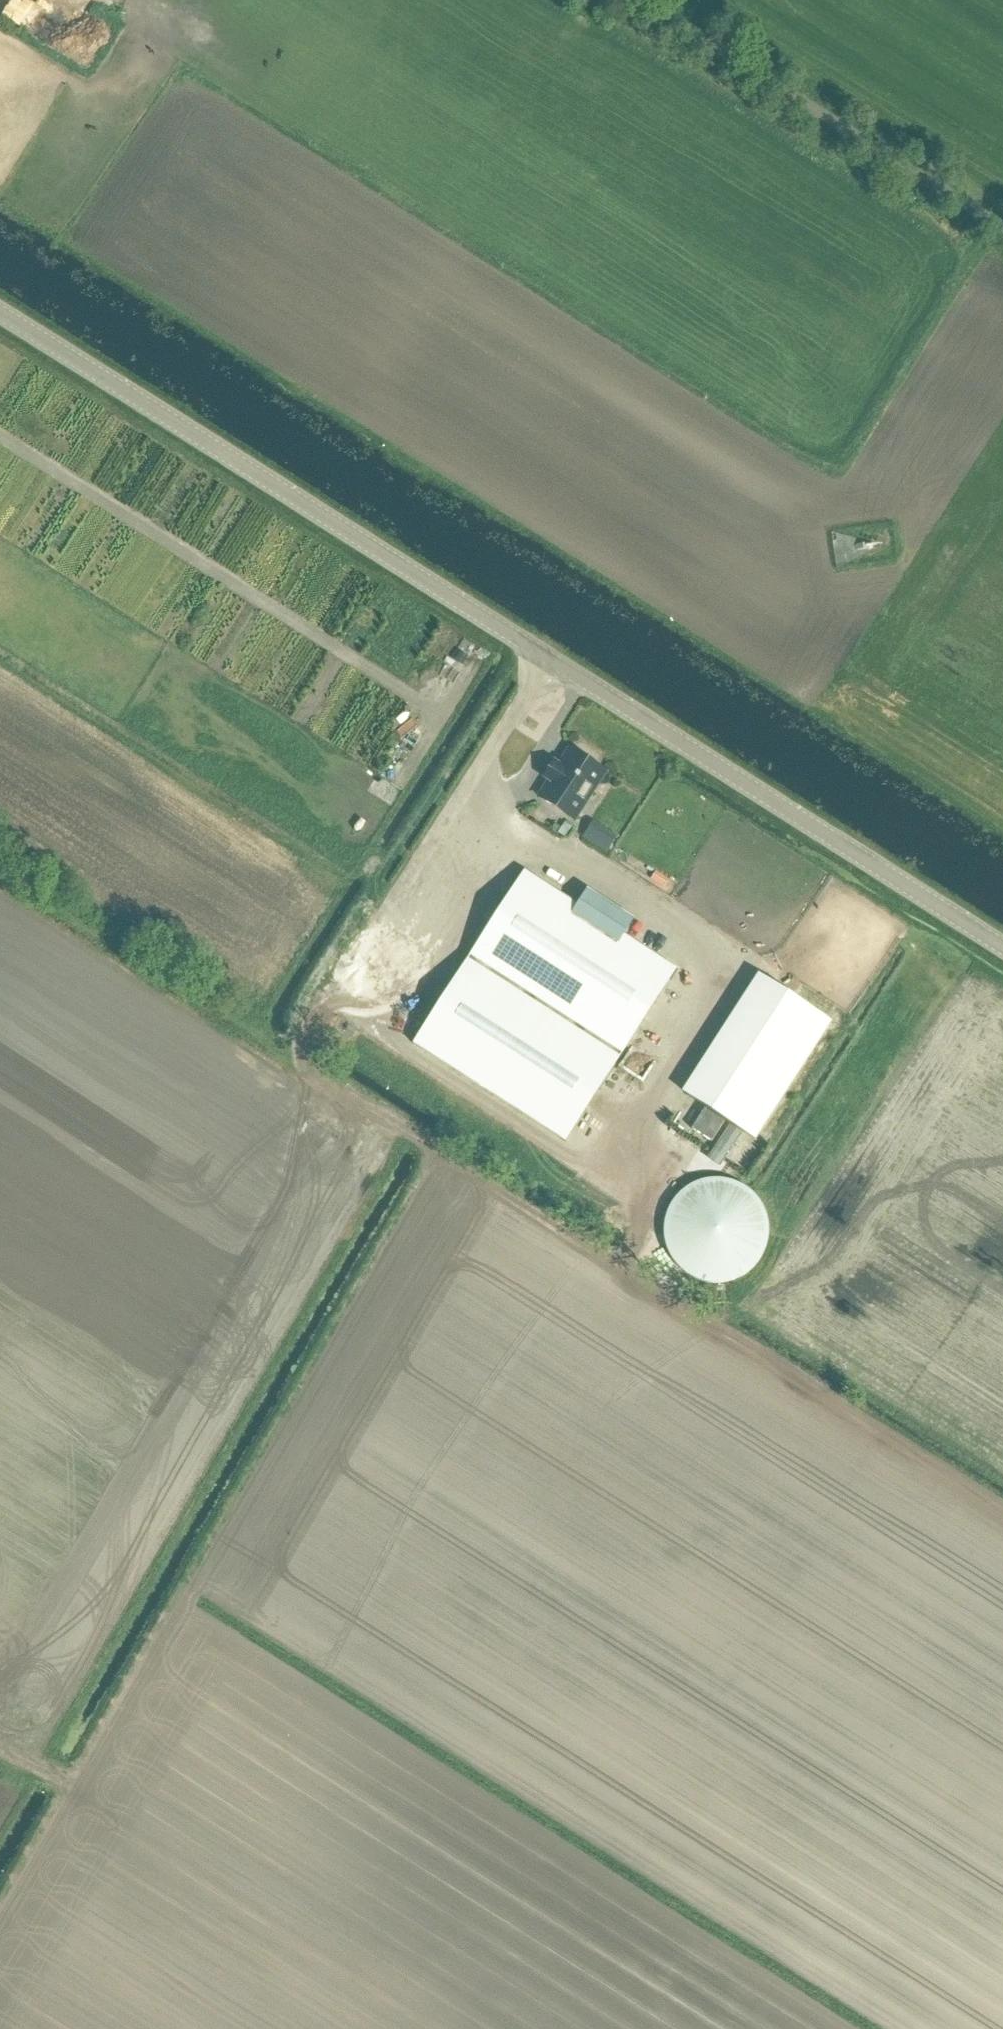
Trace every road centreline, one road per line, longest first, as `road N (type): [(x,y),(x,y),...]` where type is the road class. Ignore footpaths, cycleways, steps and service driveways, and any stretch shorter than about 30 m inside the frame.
road 1 (tertiary): [(1002,948),(0,313)]
road 2 (unclassified): [(1002,230),(637,0)]

